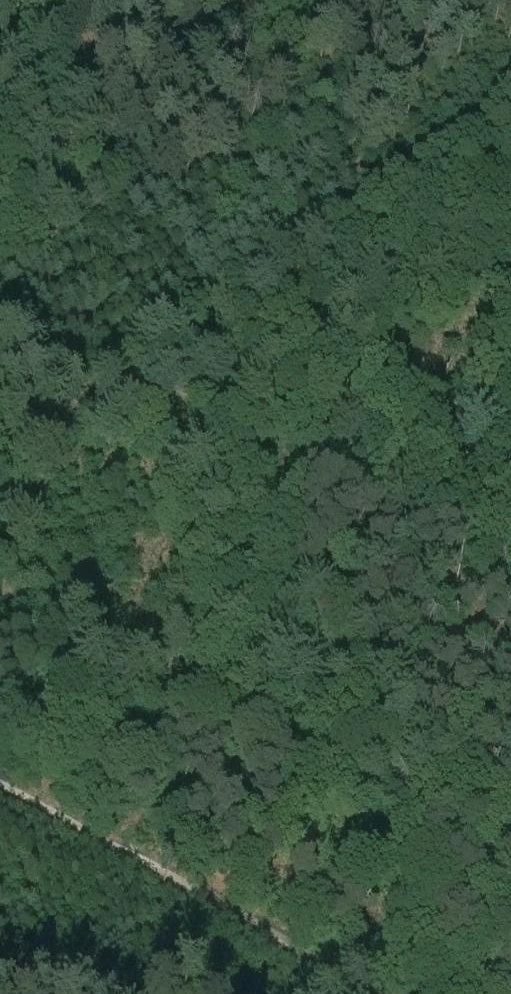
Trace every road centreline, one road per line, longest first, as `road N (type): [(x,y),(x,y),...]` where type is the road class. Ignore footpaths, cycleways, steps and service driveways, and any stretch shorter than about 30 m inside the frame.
road 1 (track): [(510,418),(459,408),(374,425),(247,399),(222,303),(35,0)]
road 2 (track): [(510,110),(195,318)]

